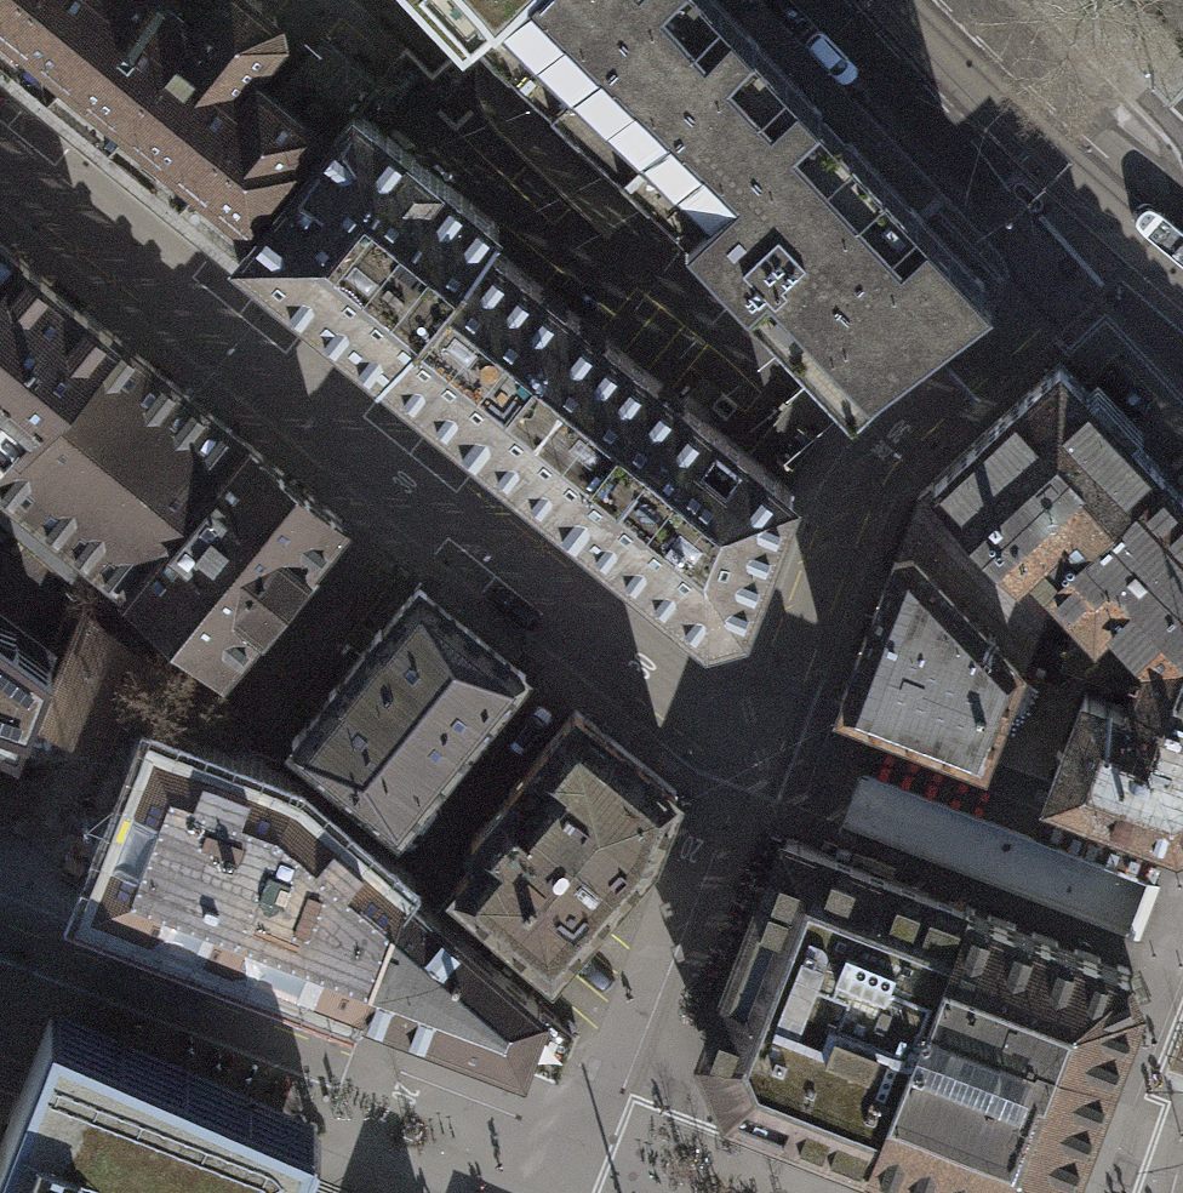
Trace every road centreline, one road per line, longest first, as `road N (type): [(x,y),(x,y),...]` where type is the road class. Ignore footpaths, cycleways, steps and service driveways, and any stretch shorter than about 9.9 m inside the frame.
road 1 (residential): [(764,751),(422,501),(0,157)]
road 2 (residential): [(1068,279),(858,479),(764,751)]
road 3 (residential): [(608,1163),(764,751)]
road 4 (residential): [(0,937),(339,1065)]
road 5 (residential): [(339,1065),(608,1163)]
road 6 (residential): [(994,106),(1007,207),(1068,279)]
road 7 (residential): [(1123,228),(994,106)]
road 8 (residential): [(994,106),(894,0)]

